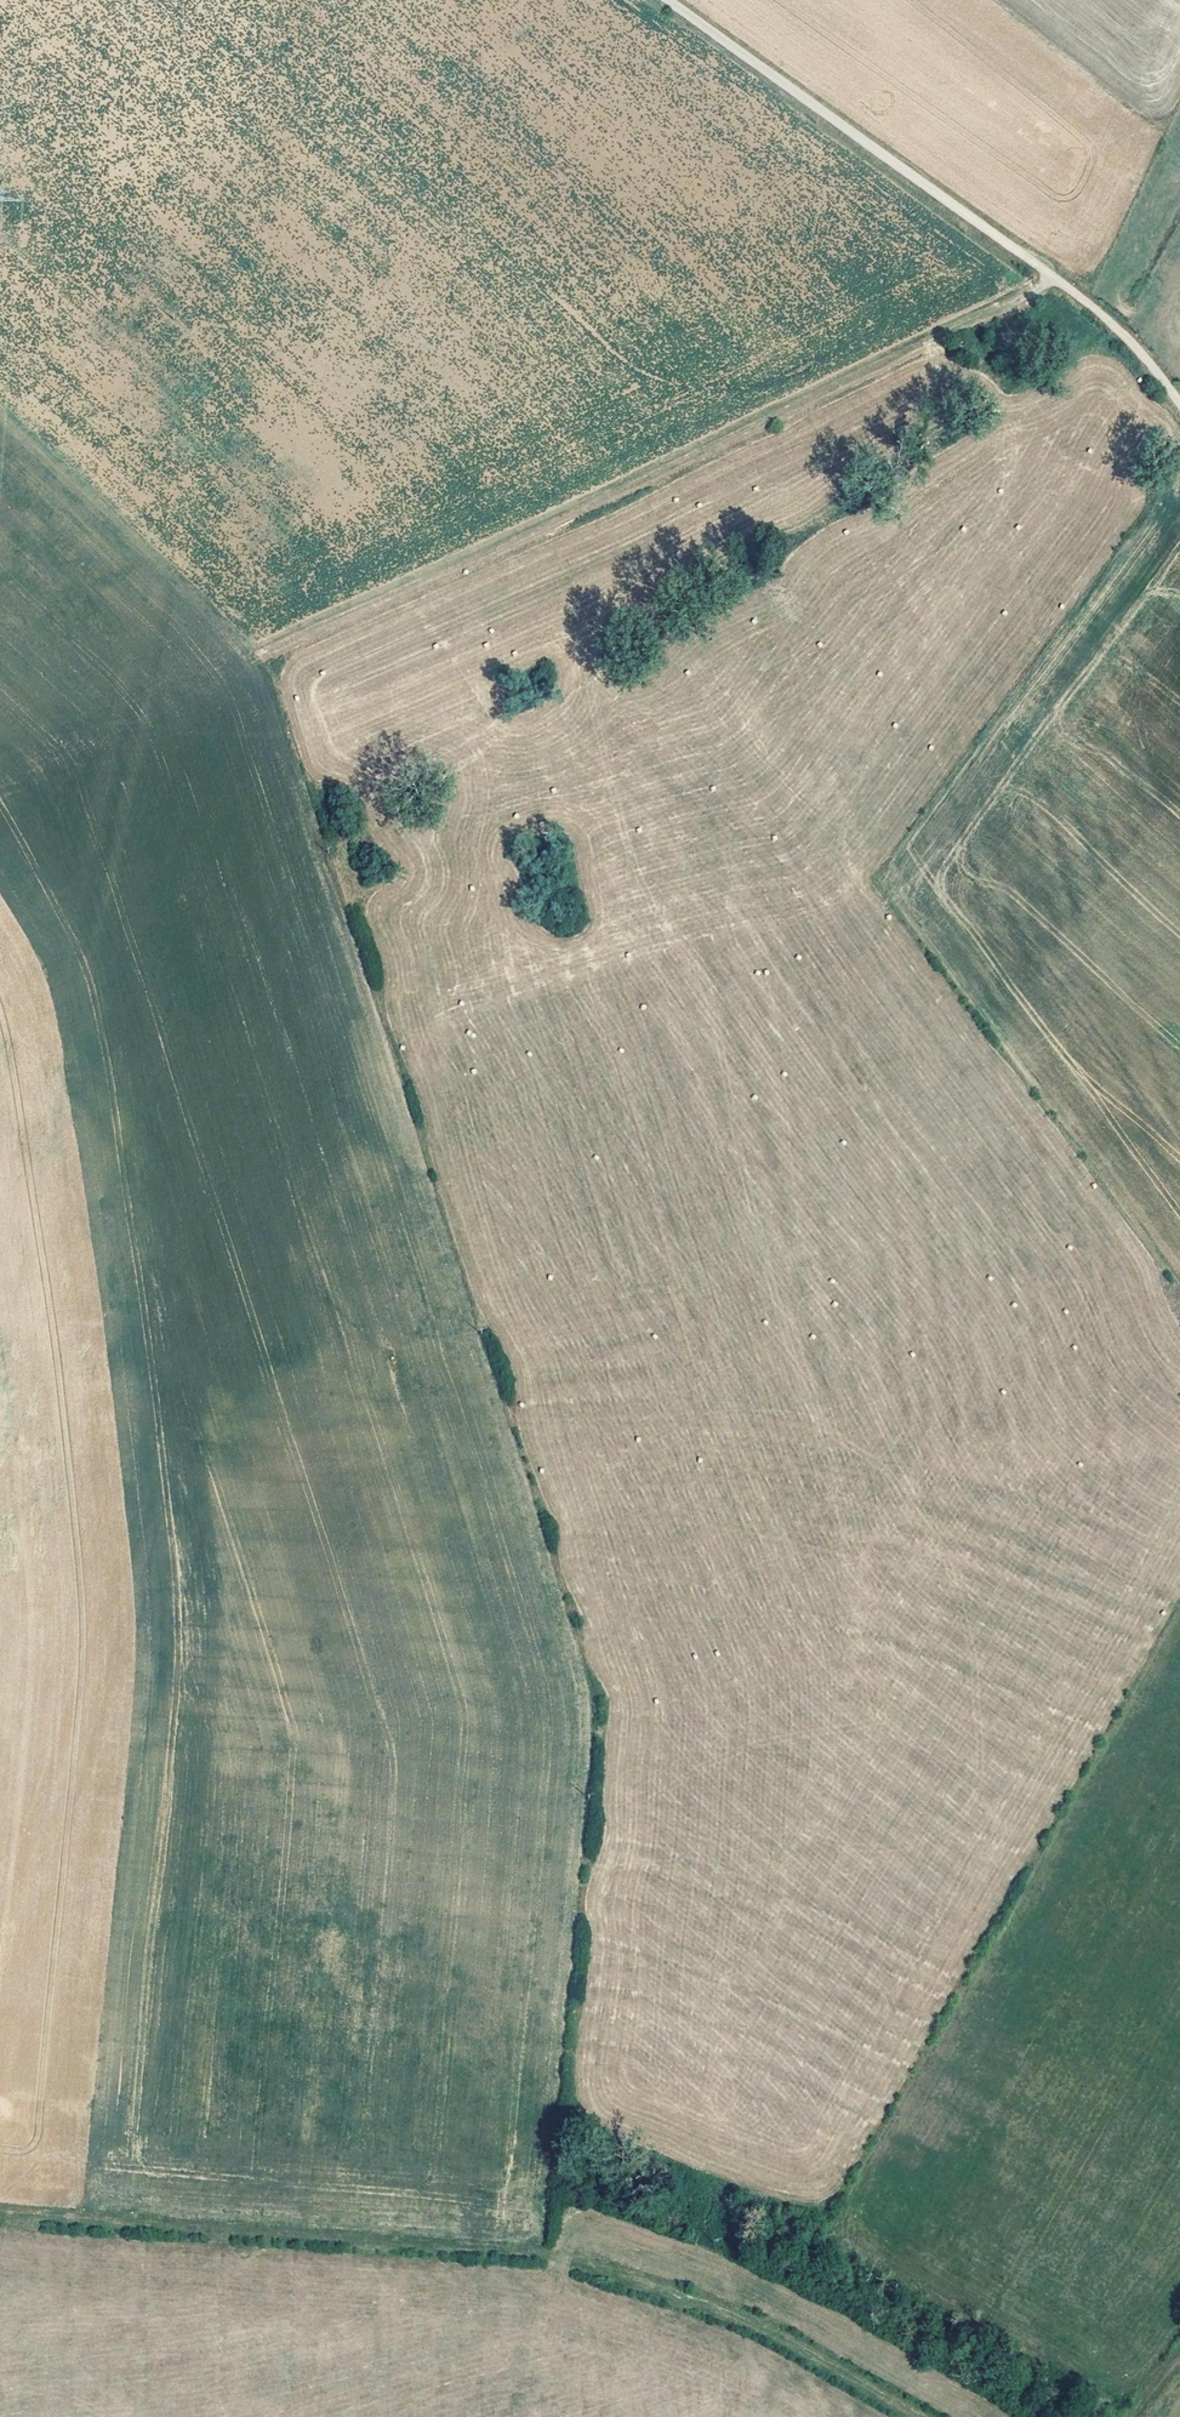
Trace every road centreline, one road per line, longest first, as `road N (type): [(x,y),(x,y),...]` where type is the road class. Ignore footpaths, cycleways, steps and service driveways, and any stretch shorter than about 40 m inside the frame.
road 1 (track): [(0,2208),(542,2254),(720,2307),(917,2416)]
road 2 (unclassified): [(666,0),(1046,272),(1127,336),(1179,402)]

